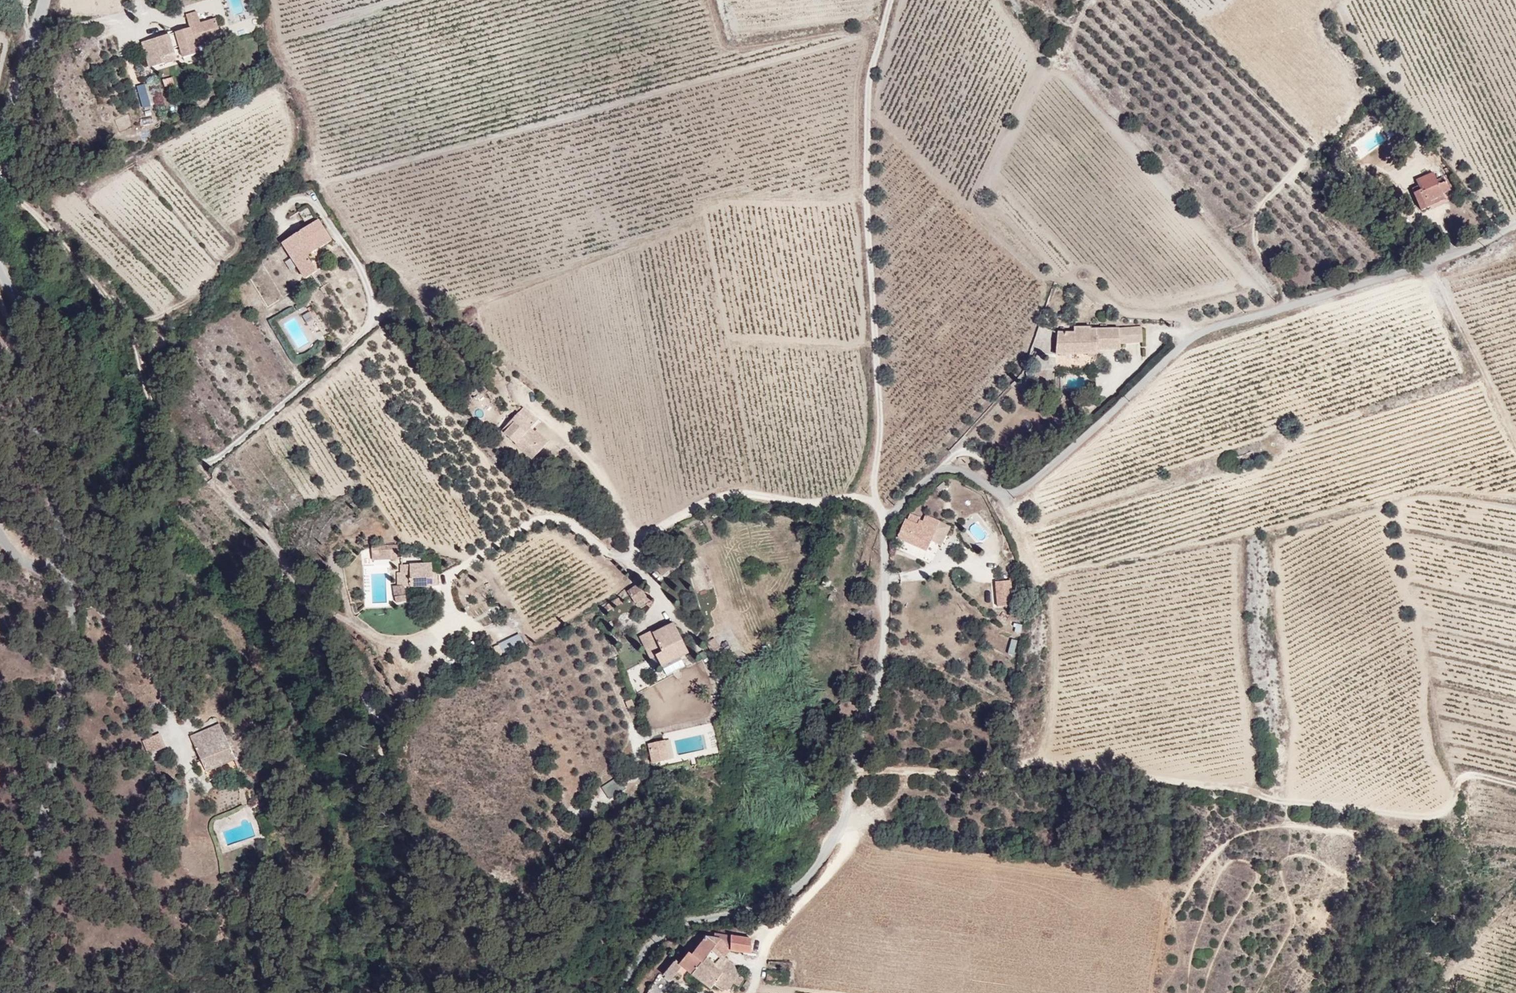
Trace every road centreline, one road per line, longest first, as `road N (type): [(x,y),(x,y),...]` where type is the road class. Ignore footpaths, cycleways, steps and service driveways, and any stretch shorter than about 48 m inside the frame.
road 1 (unclassified): [(884,519),(949,469),(1021,493),(1198,337),(1436,264),(1515,224)]
road 2 (unclassified): [(884,519),(879,684),(835,841),(790,893),(658,939),(619,992)]
road 3 (track): [(892,0),(869,92),(880,412),(873,477),(881,507)]
road 4 (unclassified): [(28,992),(42,811),(67,708),(75,591),(69,567)]
road 5 (unclassified): [(0,274),(74,508),(69,567)]
road 6 (track): [(1289,308),(1287,288),(1260,247),(1259,213),(1320,138)]
road 7 (track): [(853,773),(997,771),(1050,760)]
road 8 (unclassified): [(46,0),(0,167)]

